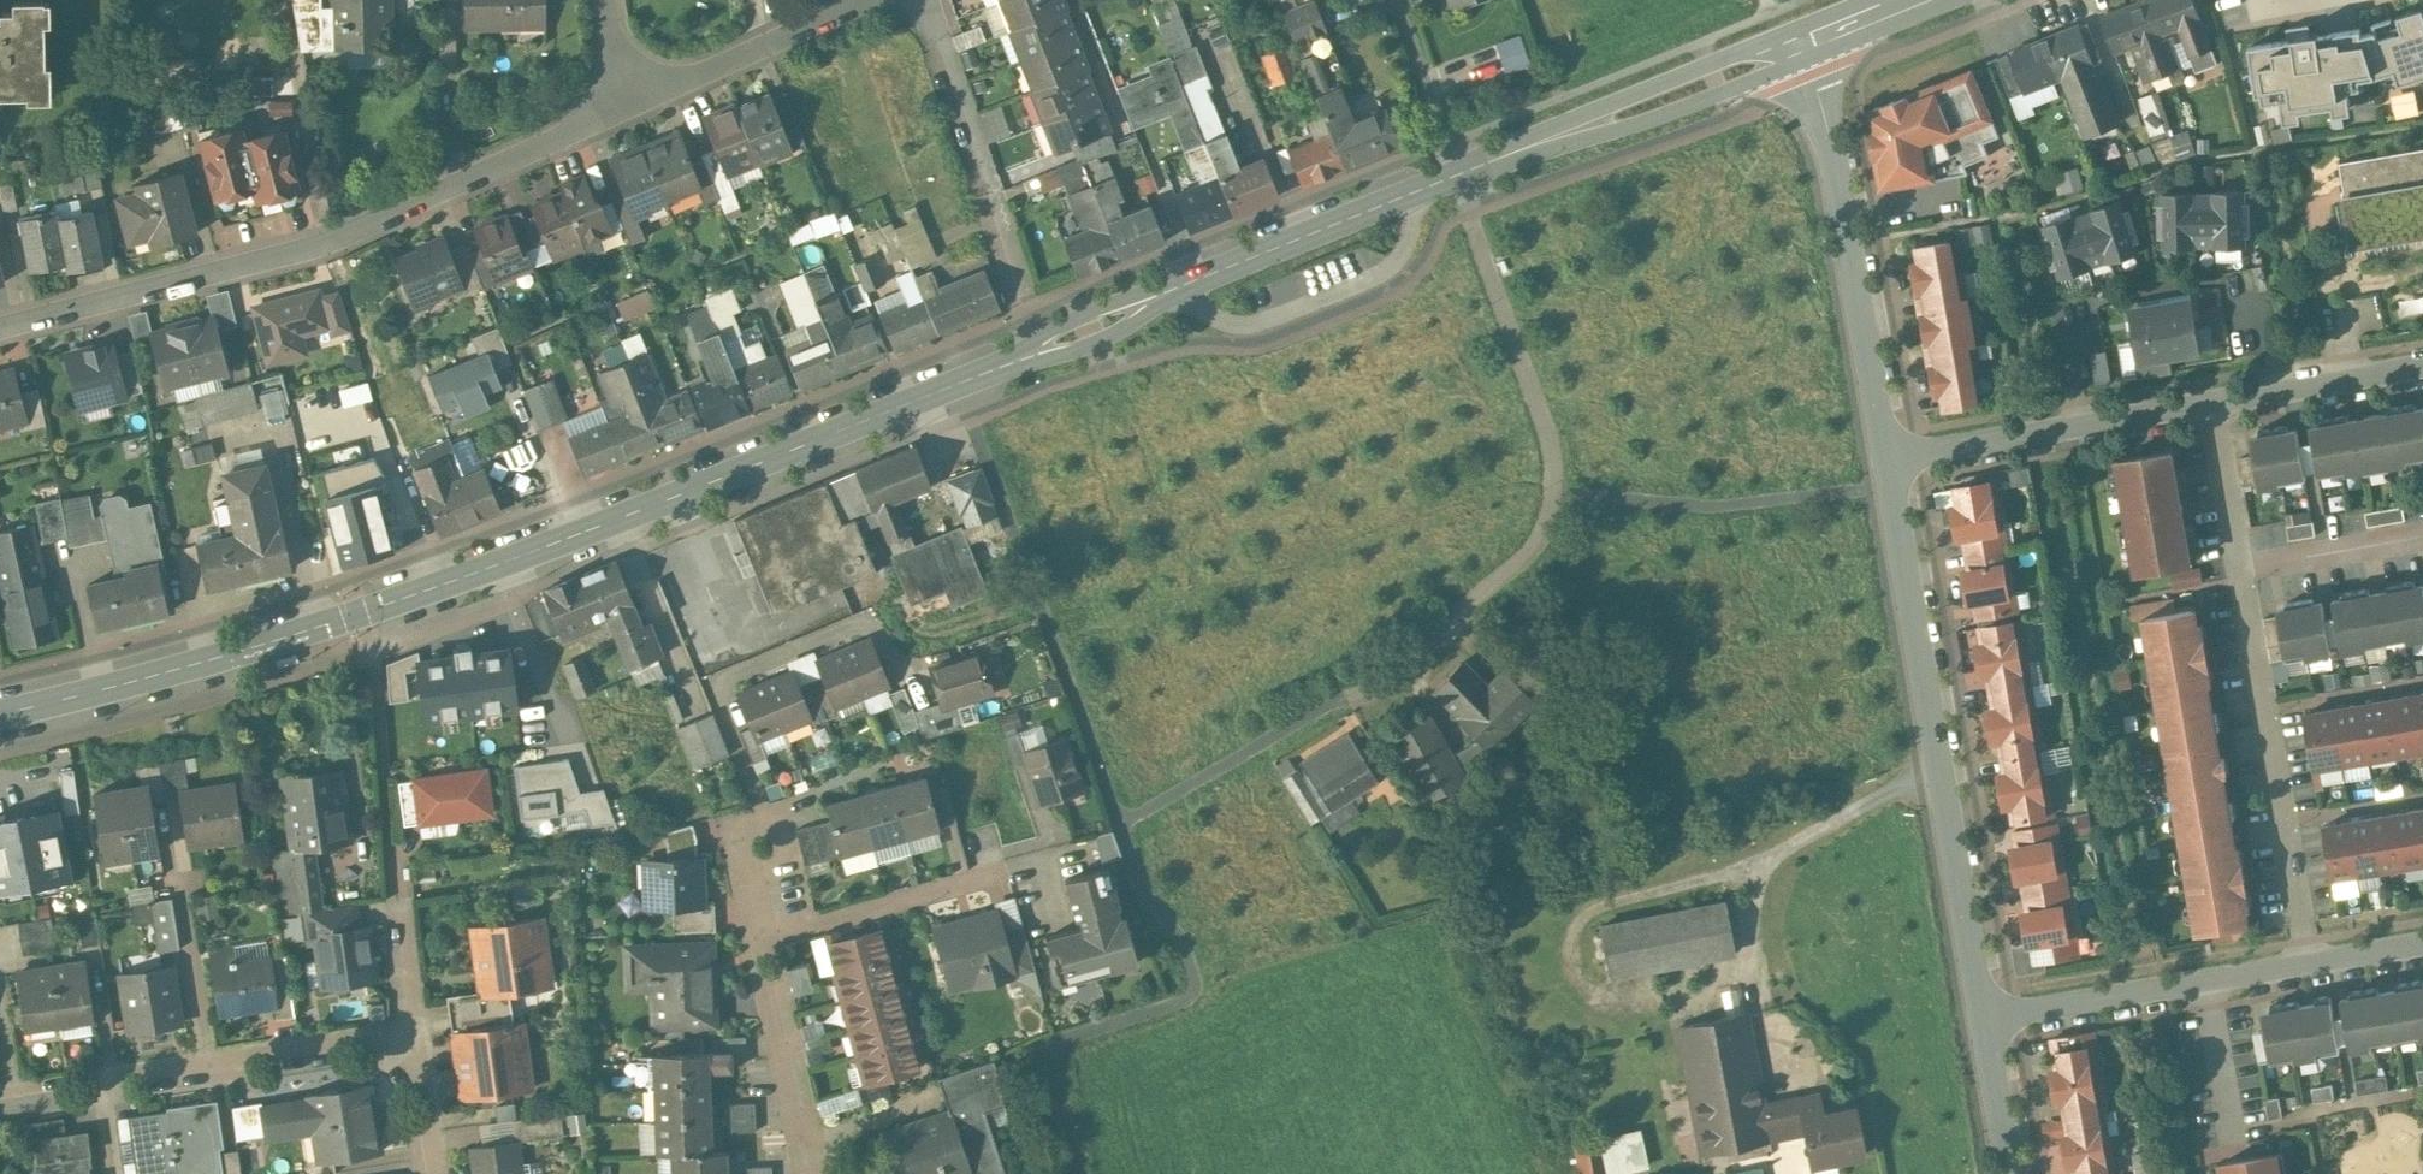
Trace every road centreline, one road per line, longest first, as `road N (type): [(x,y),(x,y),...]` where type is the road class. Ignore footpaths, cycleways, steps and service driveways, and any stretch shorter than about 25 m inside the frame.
road 1 (secondary): [(1036,347),(383,605),(0,712)]
road 2 (secondary): [(1803,39),(1416,184),(1036,347)]
road 3 (residential): [(0,326),(326,240),(623,111)]
road 4 (residential): [(2306,964),(2210,402)]
road 5 (residential): [(1888,458),(1983,1019)]
road 6 (residential): [(1803,39),(1888,458)]
road 7 (residential): [(931,0),(1036,347)]
road 8 (residential): [(1983,1019),(2306,964)]
road 9 (residential): [(1888,458),(2210,402)]
road 10 (residential): [(623,111),(870,0)]
road 11 (residential): [(761,939),(1000,874)]
road 12 (residential): [(811,1173),(761,939)]
road 13 (residential): [(2210,402),(2422,366)]
road 14 (residential): [(398,1050),(352,1045),(210,1069)]
road 15 (residential): [(210,1069),(181,889)]
road 16 (residential): [(1983,1019),(2007,1173)]
road 17 (residential): [(398,1050),(408,1020),(400,899)]
road 18 (residential): [(779,860),(784,845),(774,826),(752,823),(740,833),(752,903)]
road 19 (residential): [(430,1173),(417,1078),(398,1050)]

